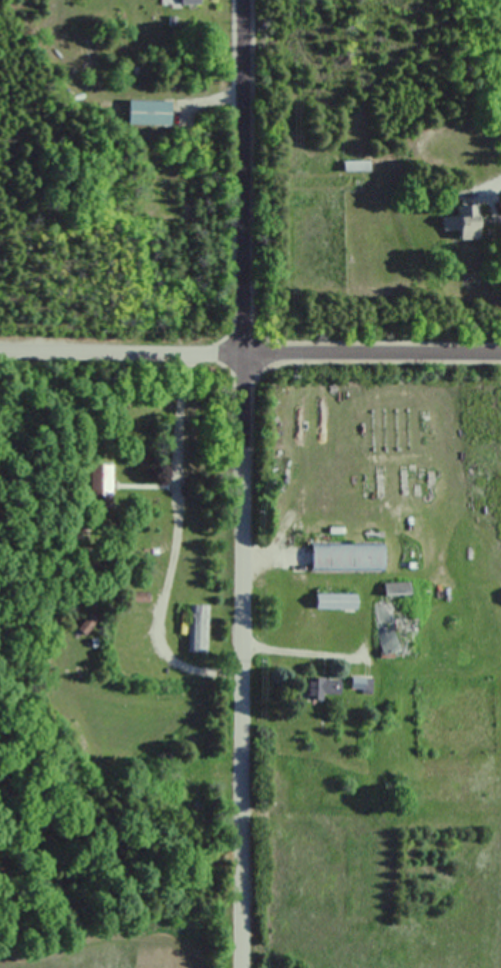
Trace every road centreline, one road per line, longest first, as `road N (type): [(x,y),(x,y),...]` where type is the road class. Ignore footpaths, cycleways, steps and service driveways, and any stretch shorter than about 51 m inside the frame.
road 1 (residential): [(241,967),(242,0)]
road 2 (residential): [(500,355),(274,354),(243,361)]
road 3 (residential): [(243,361),(0,360)]

